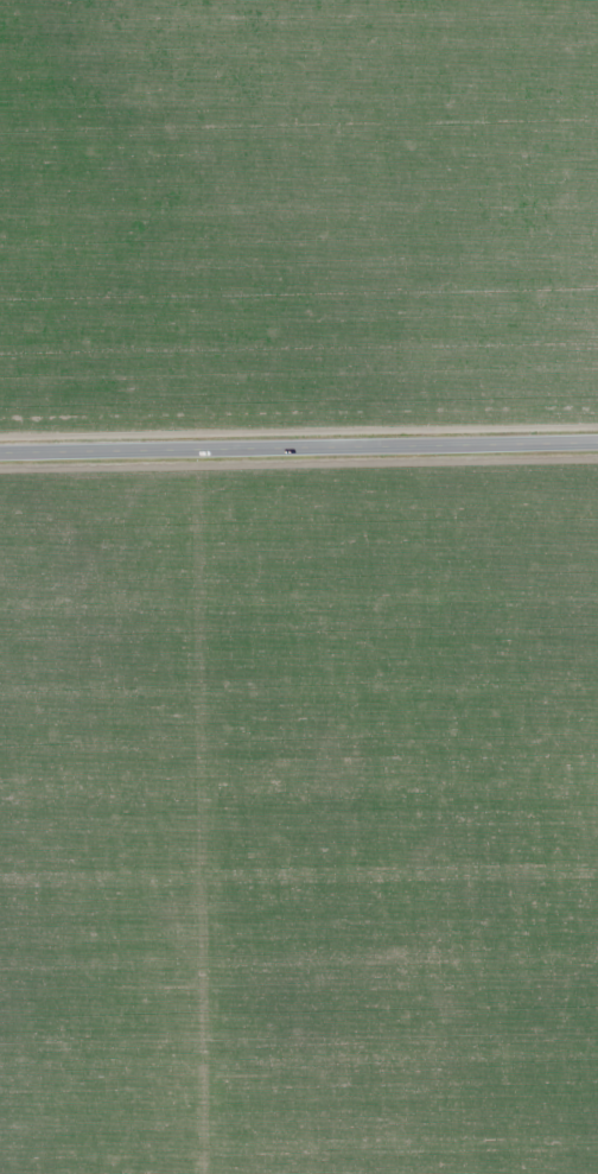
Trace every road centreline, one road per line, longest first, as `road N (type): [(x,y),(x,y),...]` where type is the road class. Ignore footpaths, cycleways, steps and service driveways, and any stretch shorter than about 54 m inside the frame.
road 1 (tertiary): [(0,456),(597,444)]

